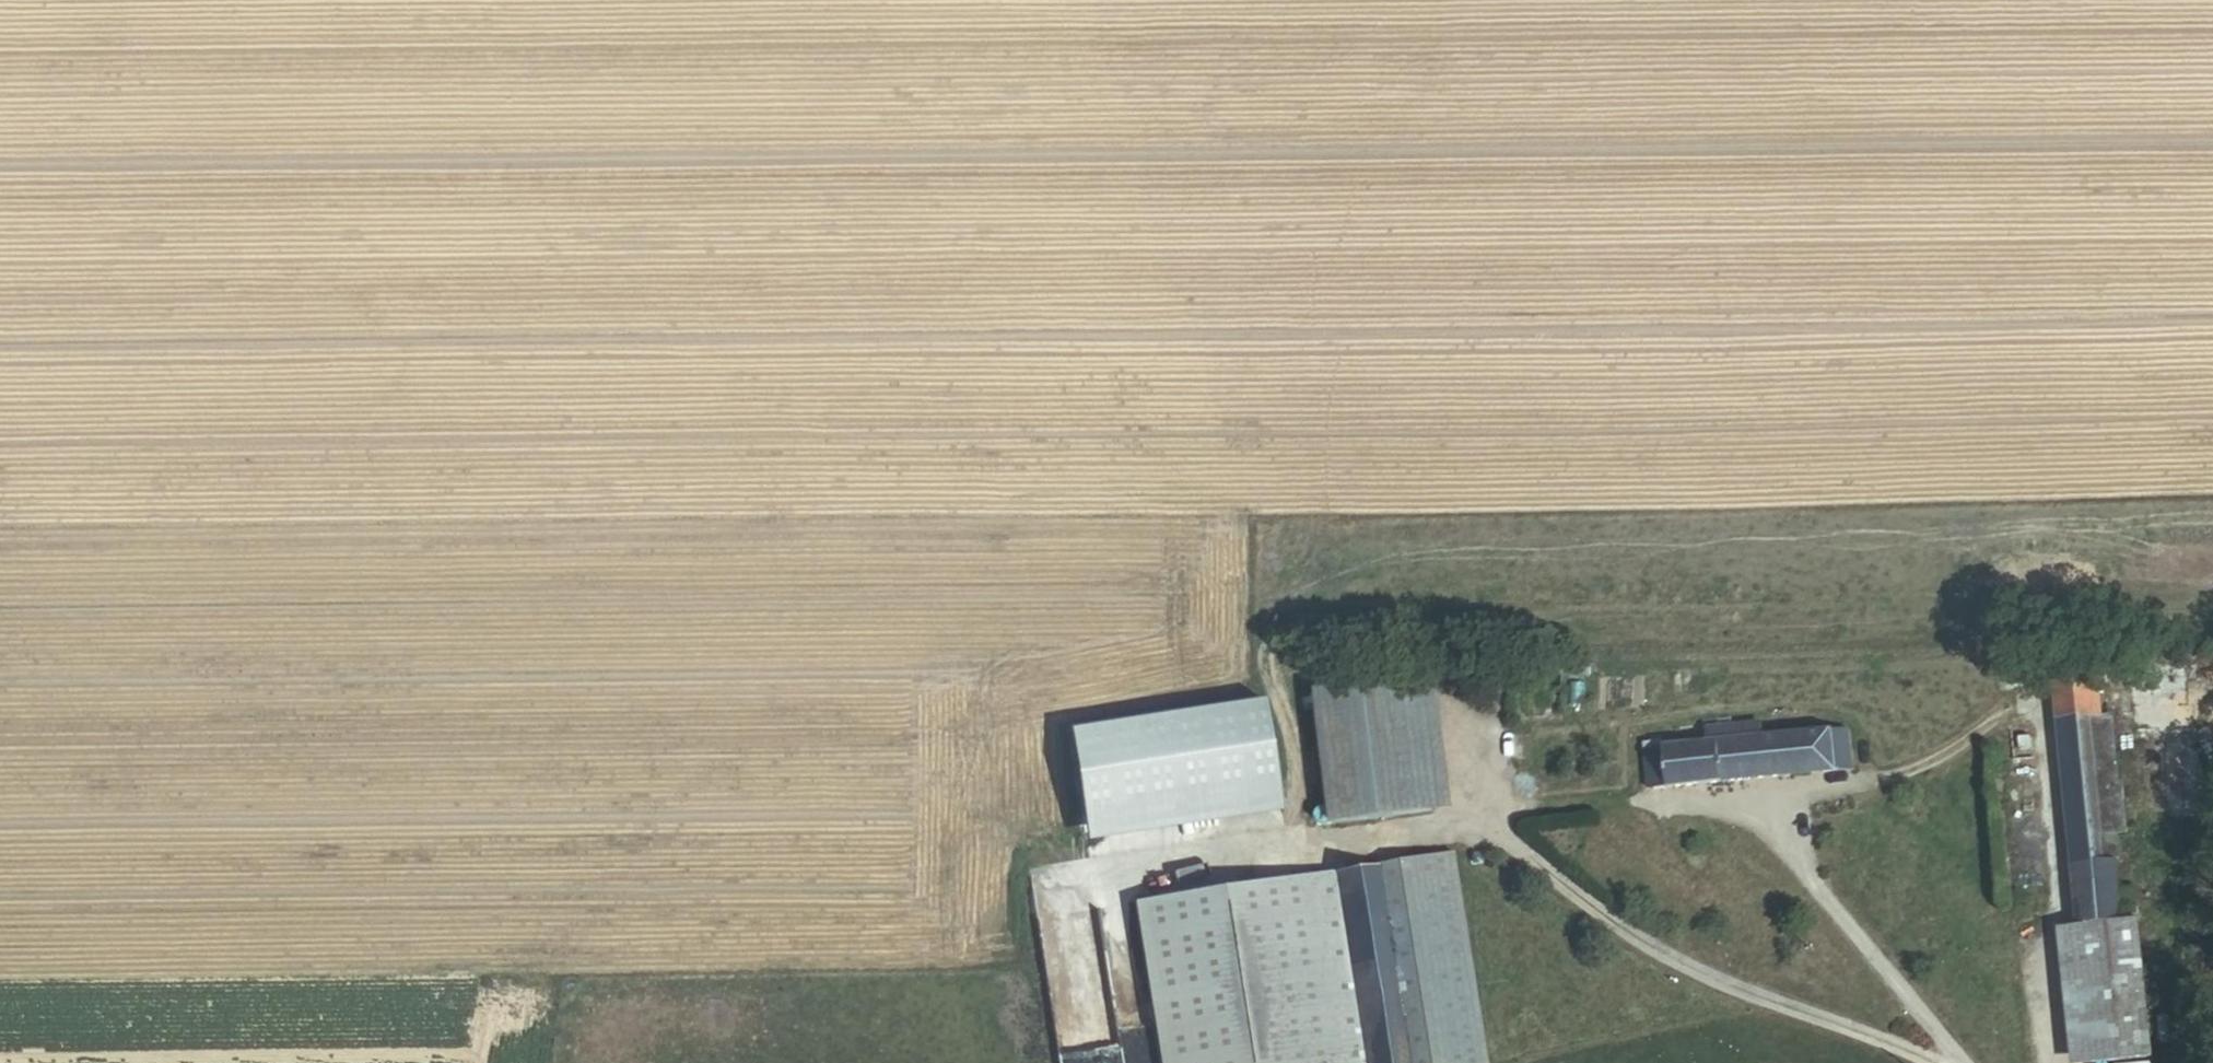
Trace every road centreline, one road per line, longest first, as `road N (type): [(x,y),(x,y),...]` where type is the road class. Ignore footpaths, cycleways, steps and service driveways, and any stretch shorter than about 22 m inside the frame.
road 1 (unclassified): [(1973,1062),(1767,820)]

